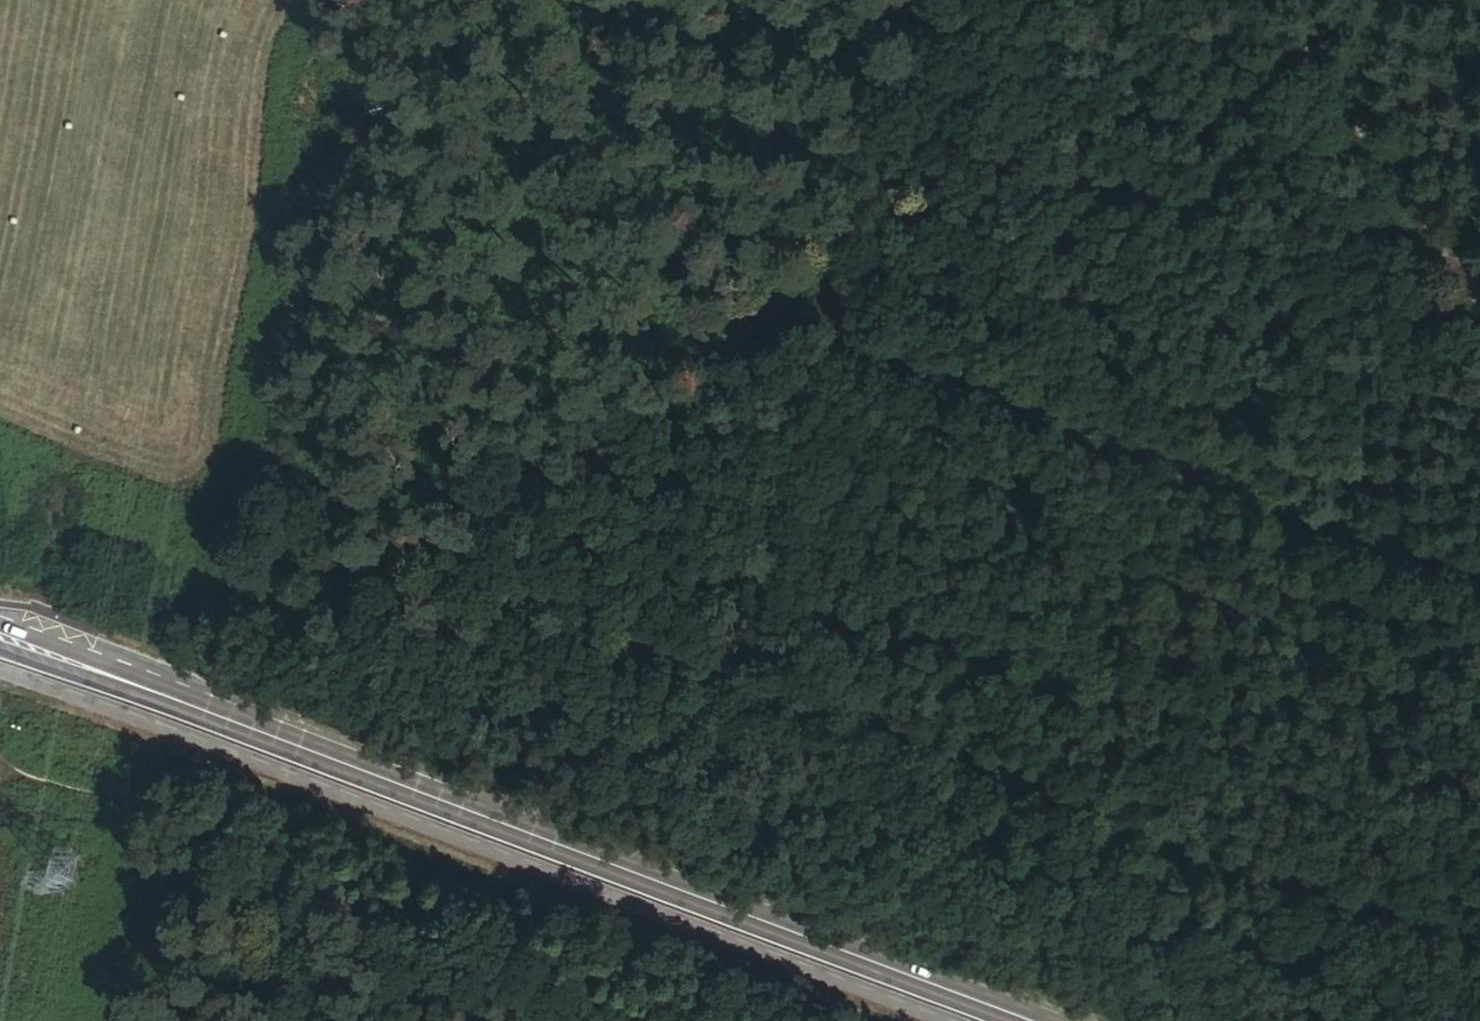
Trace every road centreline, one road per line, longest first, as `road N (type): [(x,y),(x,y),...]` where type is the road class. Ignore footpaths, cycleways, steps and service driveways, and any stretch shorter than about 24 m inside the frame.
road 1 (primary): [(1023,1020),(0,647)]
road 2 (track): [(1270,0),(1479,307)]

